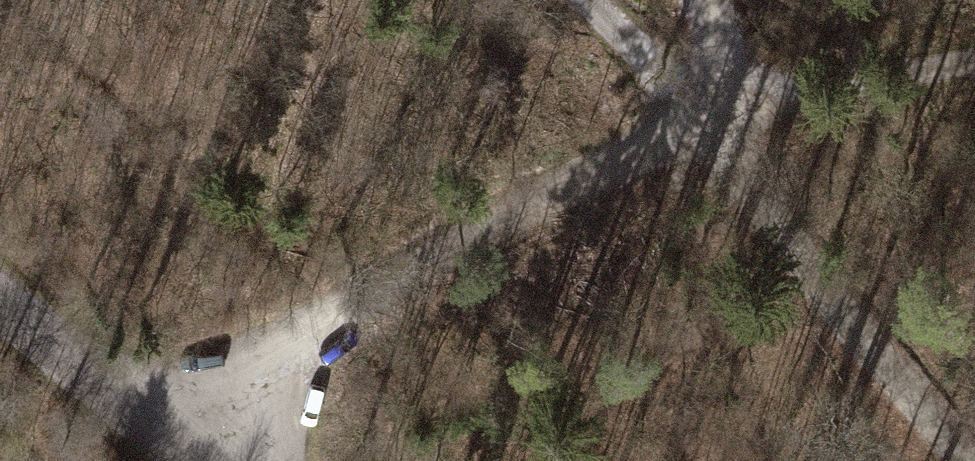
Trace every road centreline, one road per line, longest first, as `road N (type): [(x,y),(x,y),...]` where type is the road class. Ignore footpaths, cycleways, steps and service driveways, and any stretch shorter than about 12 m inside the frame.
road 1 (track): [(182,448),(349,305),(717,121)]
road 2 (track): [(966,460),(717,121),(697,0)]
road 3 (track): [(974,64),(717,121)]
road 4 (tertiary): [(0,305),(197,460)]
road 5 (track): [(602,0),(717,121)]

